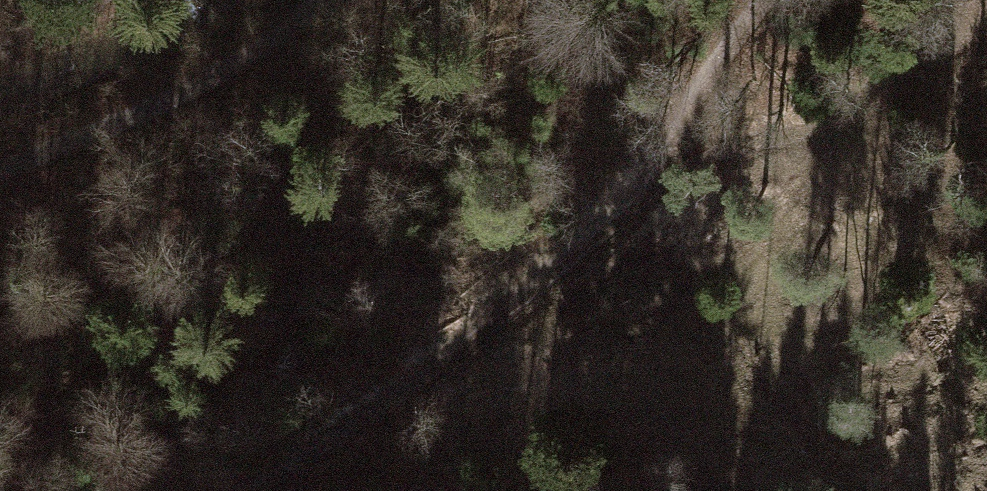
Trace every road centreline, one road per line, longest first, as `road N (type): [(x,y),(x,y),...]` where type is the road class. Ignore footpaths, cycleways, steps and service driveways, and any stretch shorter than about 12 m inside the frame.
road 1 (track): [(763,0),(696,92),(663,162),(605,221),(280,483),(257,490)]
road 2 (track): [(0,166),(173,96),(321,0)]
road 3 (track): [(663,162),(869,106),(986,18)]

